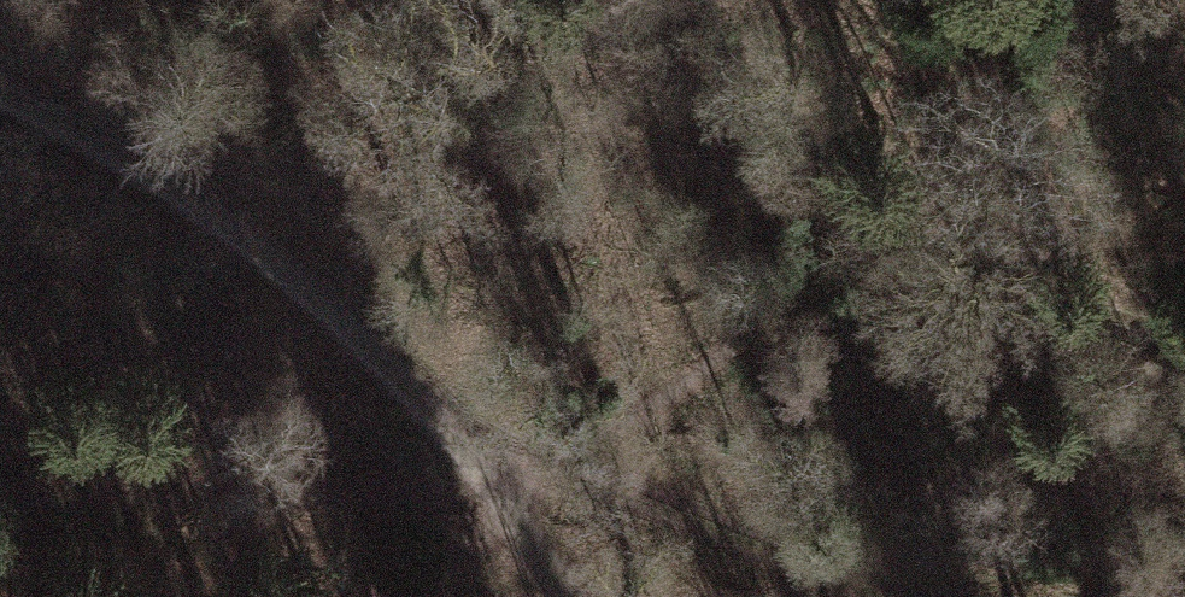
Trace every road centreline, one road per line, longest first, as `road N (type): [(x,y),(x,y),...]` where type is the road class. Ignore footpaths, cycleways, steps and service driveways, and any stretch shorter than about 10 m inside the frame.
road 1 (track): [(497,505),(584,452),(820,270),(959,178),(1092,0)]
road 2 (track): [(0,93),(227,224),(401,386),(497,505)]
road 3 (track): [(891,596),(401,386)]

